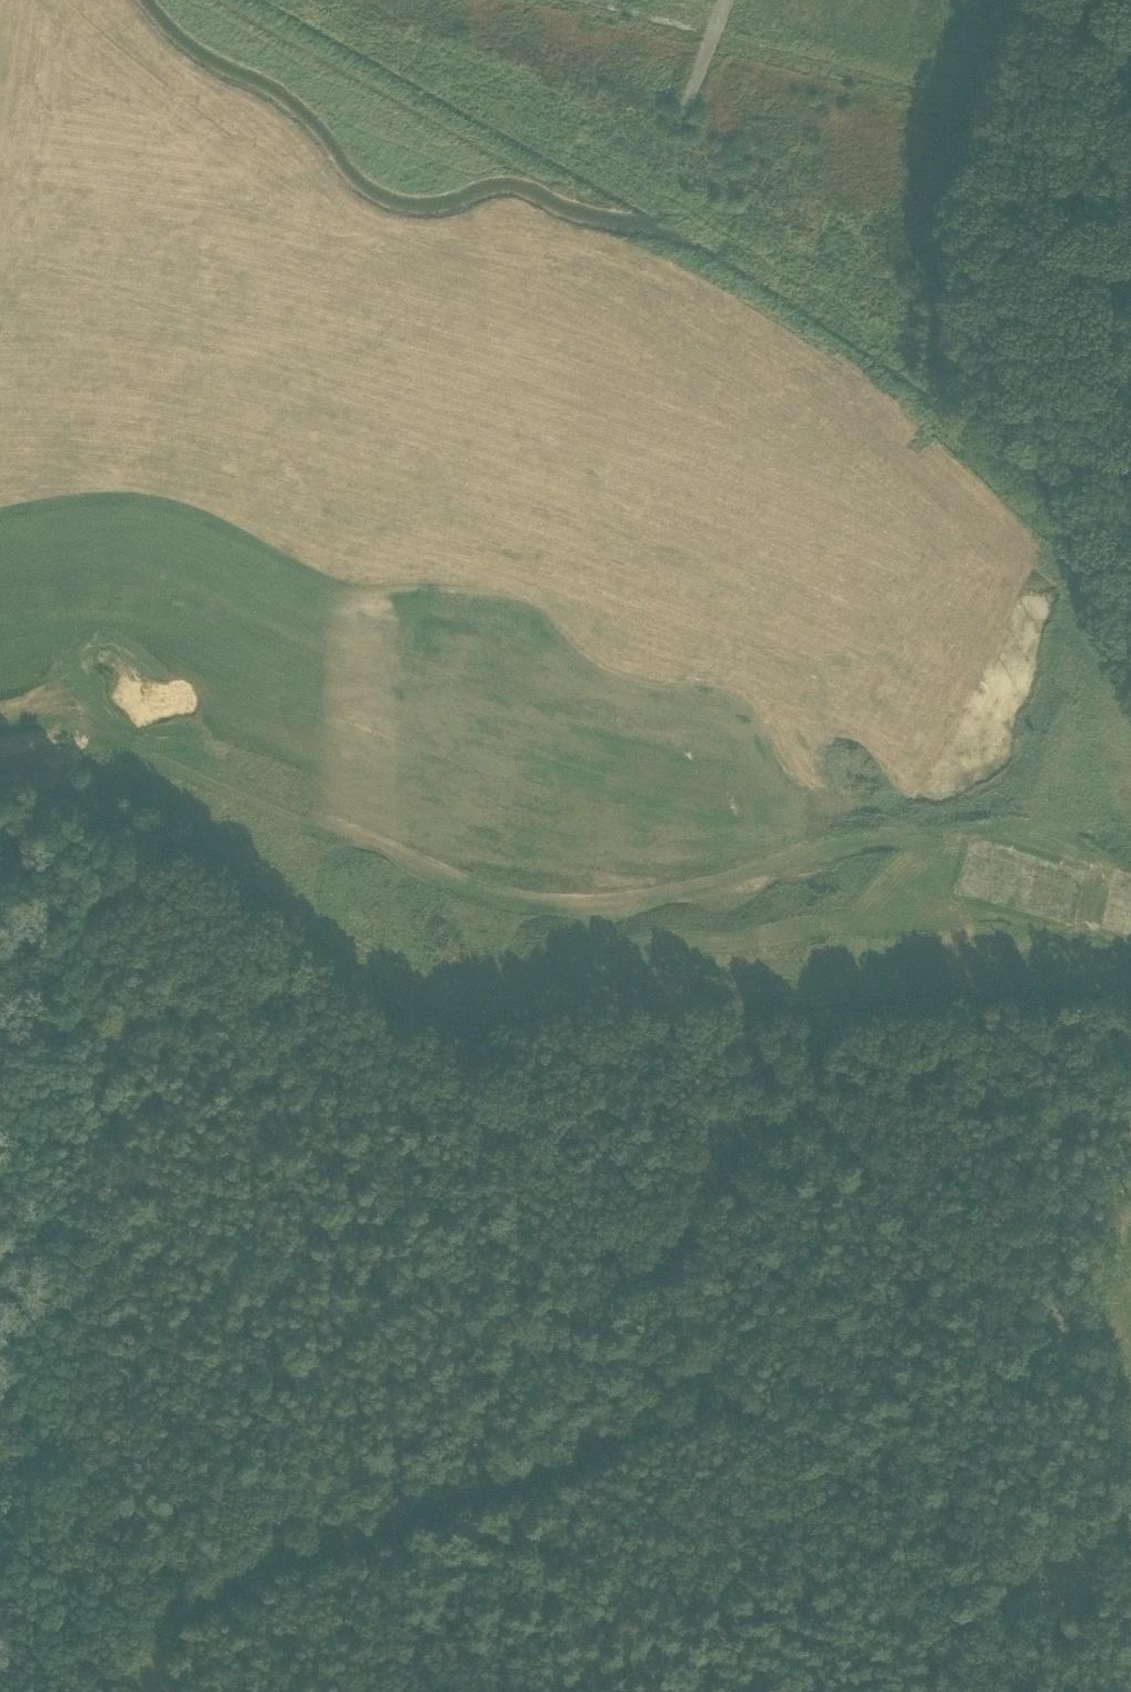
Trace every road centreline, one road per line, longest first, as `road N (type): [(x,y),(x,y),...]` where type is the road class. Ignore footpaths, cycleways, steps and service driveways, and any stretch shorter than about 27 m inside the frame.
road 1 (track): [(1130,1427),(821,1121),(802,1115),(785,1119),(637,1261),(227,1586)]
road 2 (track): [(974,1691),(637,1261),(461,1063),(450,1026)]
road 3 (track): [(450,1026),(1130,997)]
road 4 (track): [(726,1380),(698,1406),(227,1586)]
road 5 (track): [(0,783),(78,795),(394,1005),(450,1026)]
road 6 (track): [(227,1586),(176,1606),(156,1649),(154,1691)]

